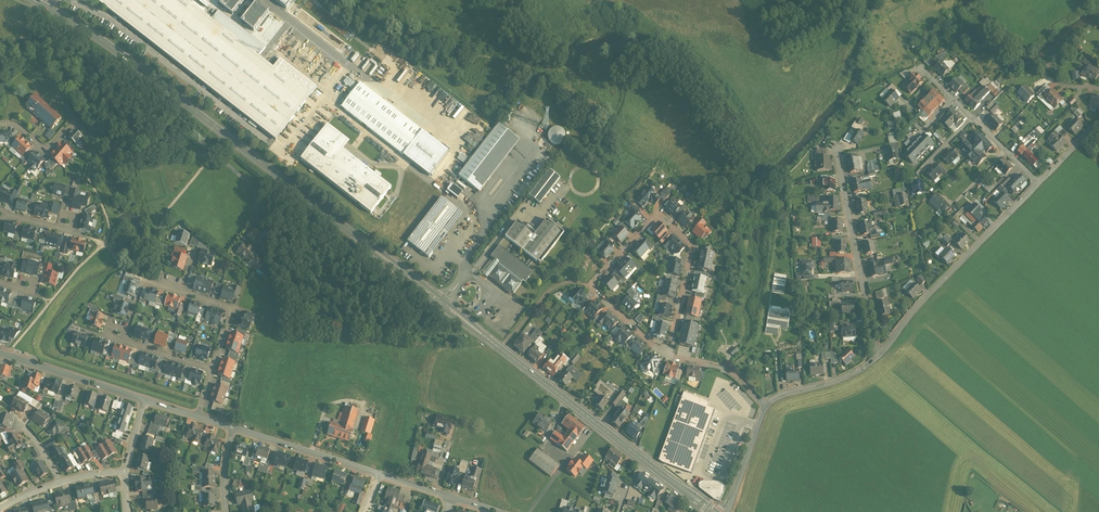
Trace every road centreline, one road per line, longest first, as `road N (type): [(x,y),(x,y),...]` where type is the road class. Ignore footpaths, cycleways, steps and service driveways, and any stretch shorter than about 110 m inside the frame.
road 1 (secondary): [(33,0),(126,58),(711,511)]
road 2 (residential): [(263,436),(281,377),(291,373),(427,406),(434,374),(503,391),(480,505)]
road 3 (residential): [(669,355),(591,285),(652,218),(664,218),(691,251)]
road 4 (residential): [(876,355),(1038,181)]
road 5 (residential): [(876,355),(835,146)]
road 6 (residential): [(0,353),(146,400)]
road 7 (residential): [(765,407),(852,374),(876,355)]
road 8 (residential): [(263,436),(377,472)]

